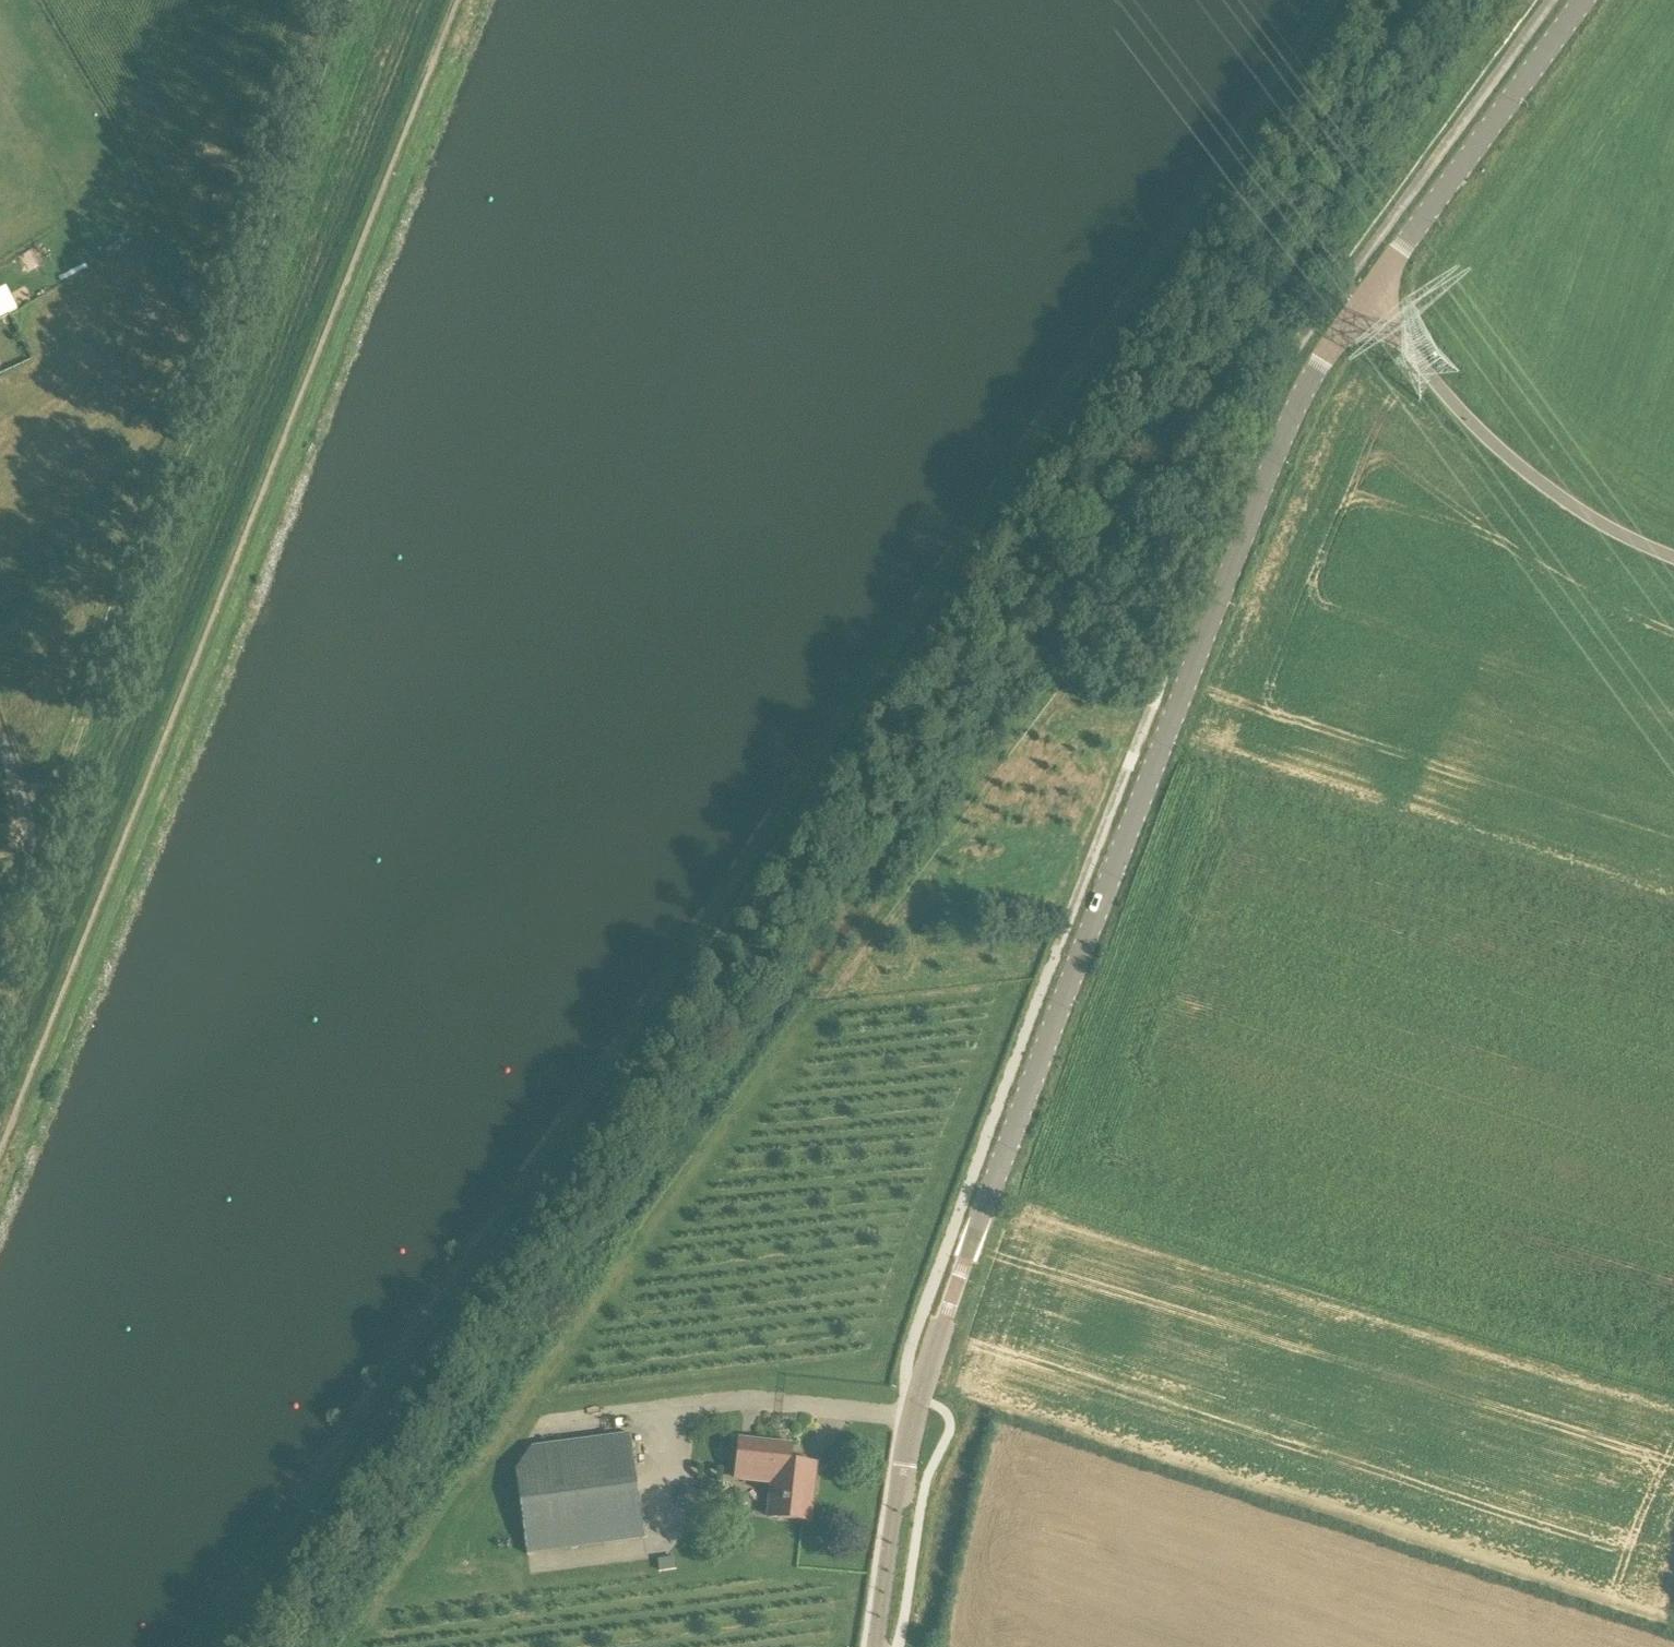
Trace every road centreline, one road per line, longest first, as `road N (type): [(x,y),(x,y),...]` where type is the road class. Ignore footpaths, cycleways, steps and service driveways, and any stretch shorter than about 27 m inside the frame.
road 1 (tertiary): [(882,1646),(904,1455),(965,1259),(1088,924),(1265,483),(1300,398),(1362,296)]
road 2 (unclassified): [(1362,296),(1473,428),(1529,481),(1598,526),(1673,558)]
road 3 (tertiary): [(1362,296),(1583,0)]
road 4 (unclassified): [(0,735),(31,828),(25,879),(0,955)]

